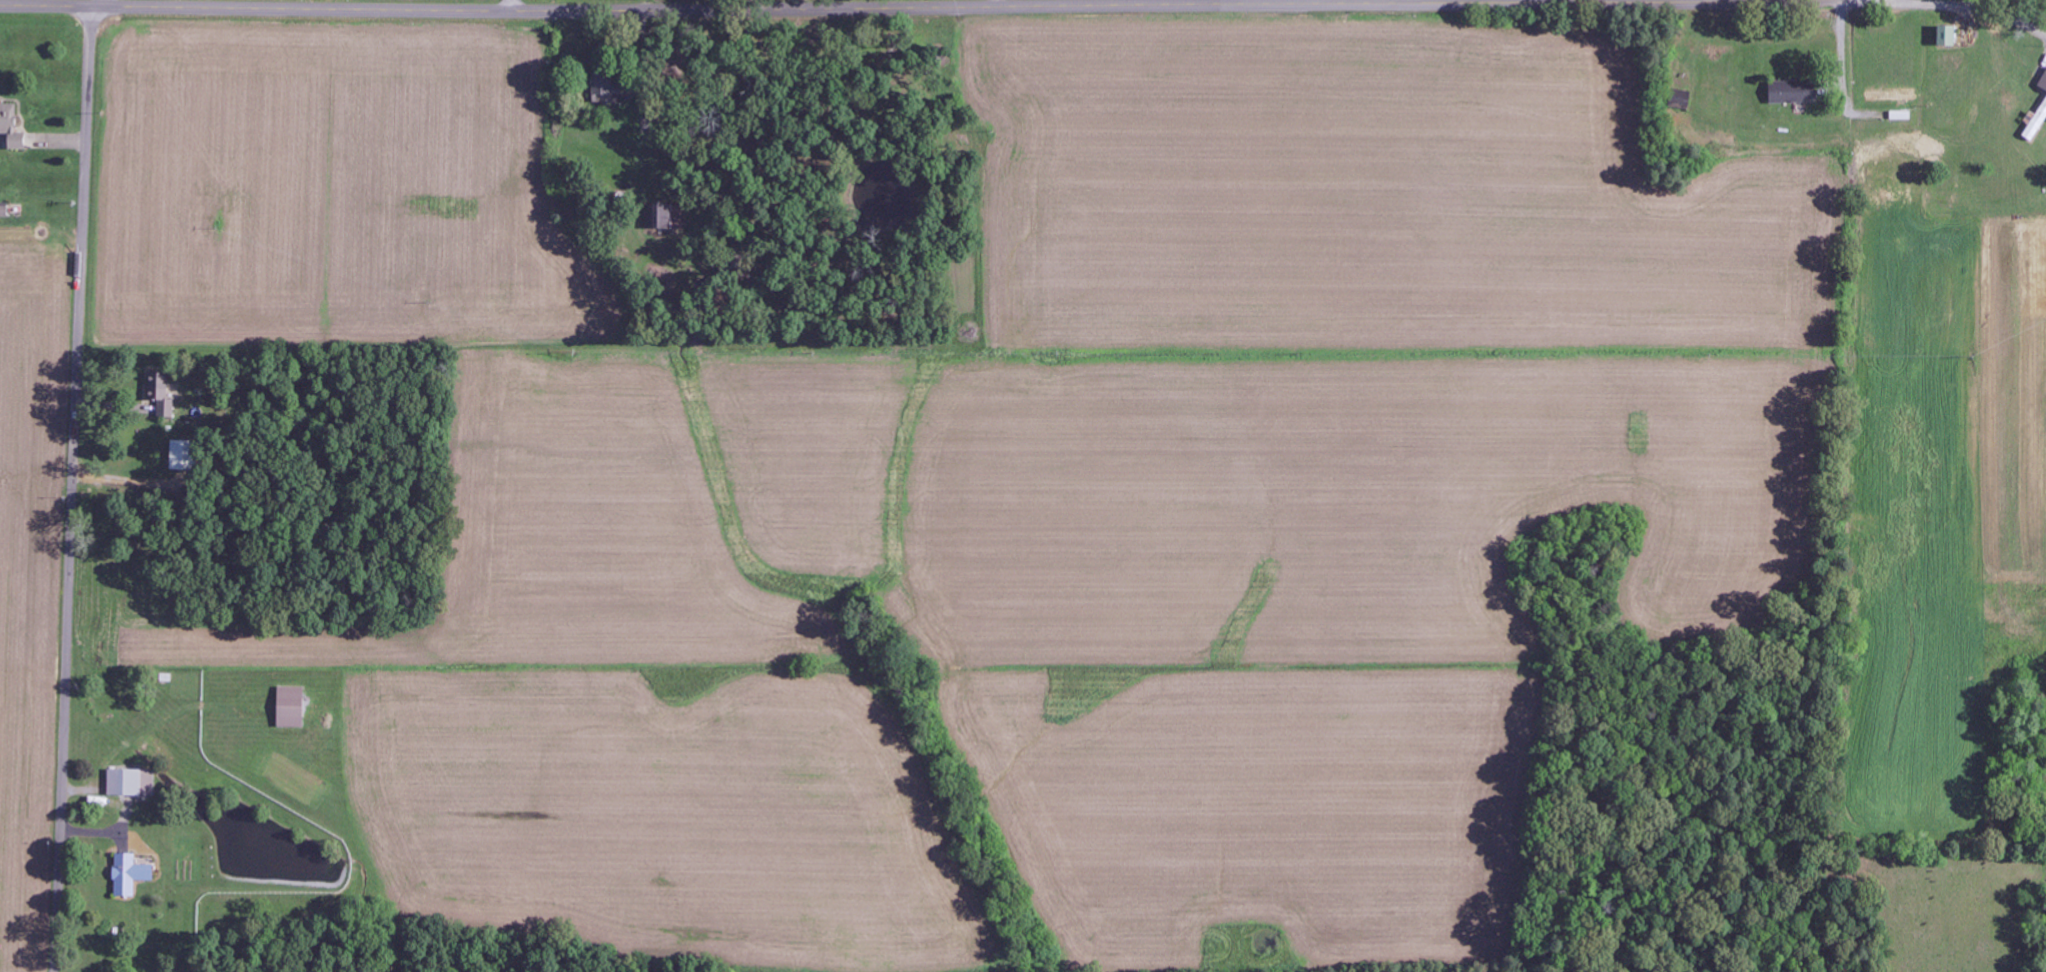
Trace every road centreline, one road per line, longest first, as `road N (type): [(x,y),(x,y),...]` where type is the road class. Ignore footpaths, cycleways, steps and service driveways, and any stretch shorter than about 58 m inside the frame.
road 1 (secondary): [(1578,0),(513,11),(0,5)]
road 2 (residential): [(55,971),(91,6)]

